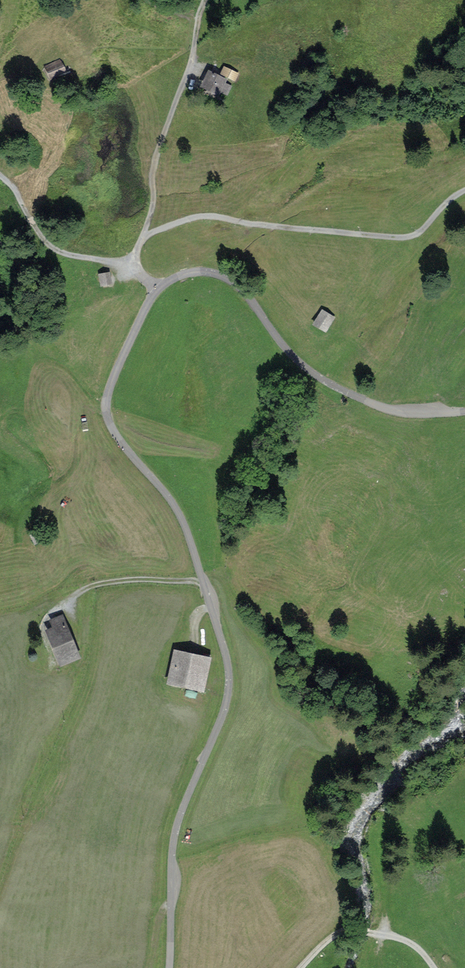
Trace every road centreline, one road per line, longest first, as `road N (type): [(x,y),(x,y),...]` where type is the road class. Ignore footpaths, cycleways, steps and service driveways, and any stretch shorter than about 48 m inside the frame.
road 1 (unclassified): [(464,411),(387,409),(319,378),(281,344),(240,287),(217,274),(171,279),(140,319),(106,397),(108,418),(182,515),(229,676),(173,844),(169,967)]
road 2 (track): [(464,190),(417,233),(401,237),(189,218),(147,235),(132,266)]
road 3 (track): [(140,241),(154,207),(158,155),(207,0)]
road 4 (track): [(132,266),(54,246),(0,170)]
road 5 (track): [(434,967),(399,938),(349,929),(301,967)]
road 6 (track): [(202,581),(109,582),(82,589),(63,609)]

